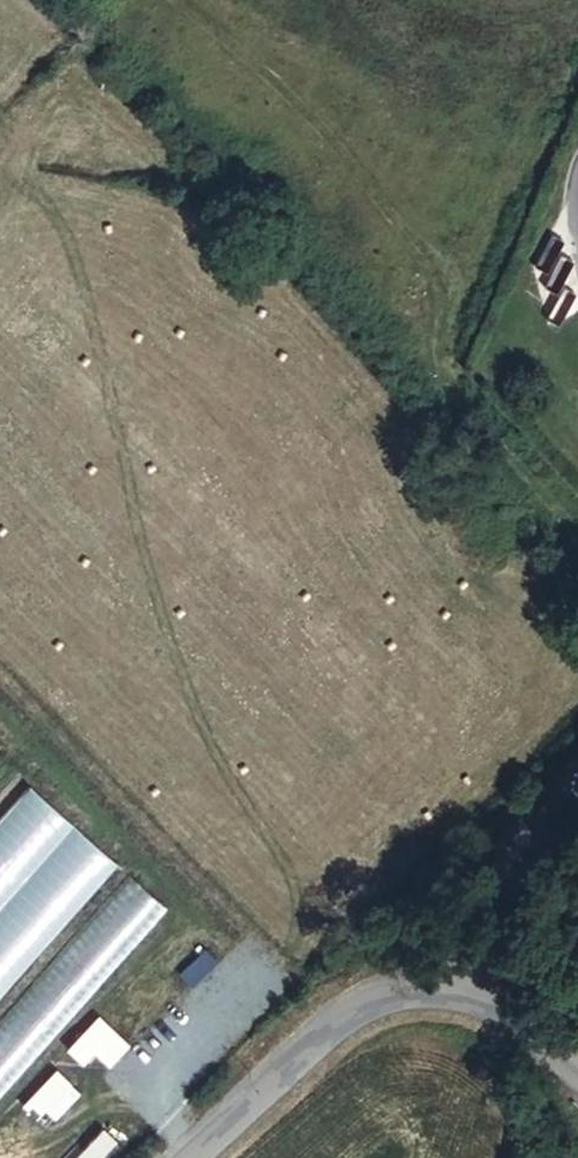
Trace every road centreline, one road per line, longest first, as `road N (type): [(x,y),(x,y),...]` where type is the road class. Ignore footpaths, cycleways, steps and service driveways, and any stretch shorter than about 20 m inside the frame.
road 1 (unclassified): [(177,1157),(366,998),(449,992),(577,1068)]

